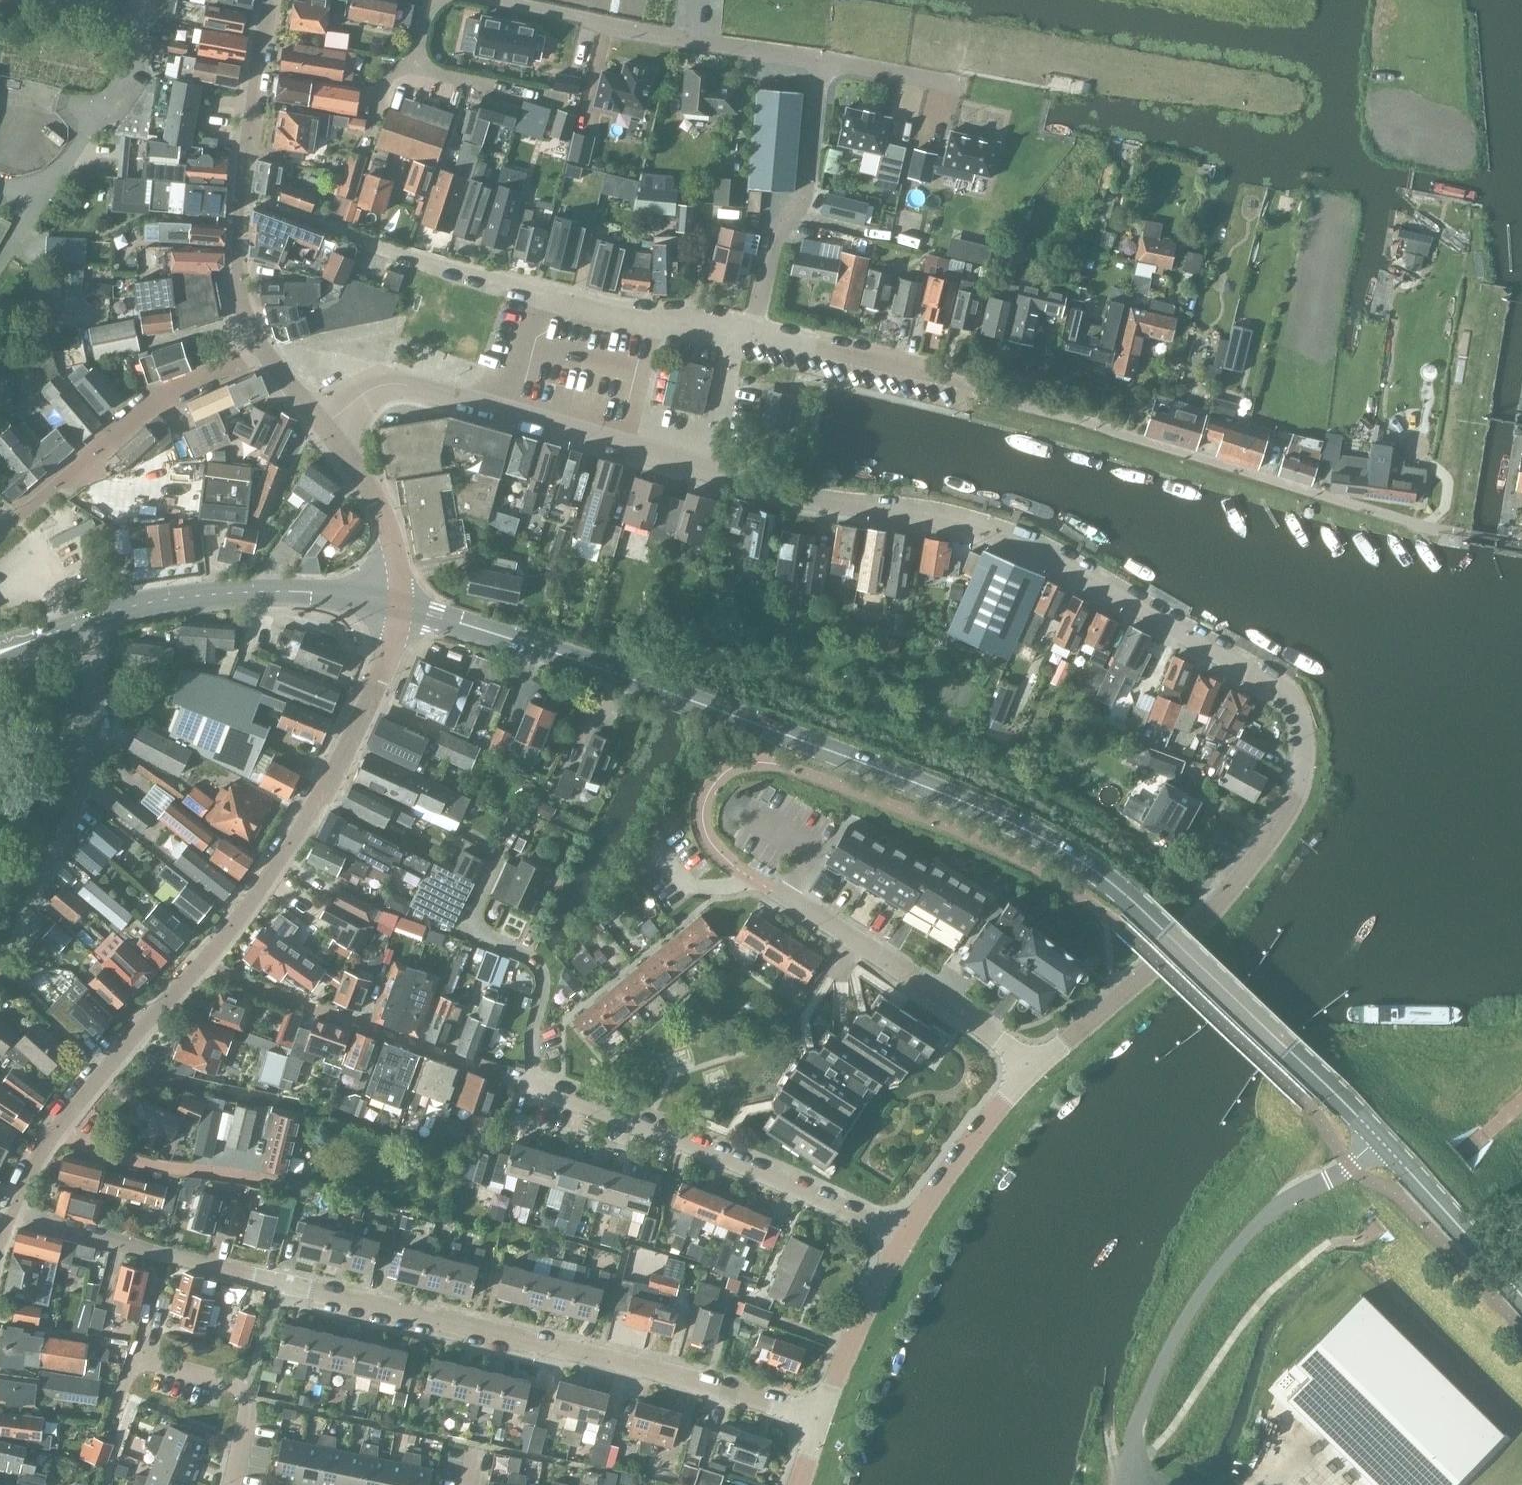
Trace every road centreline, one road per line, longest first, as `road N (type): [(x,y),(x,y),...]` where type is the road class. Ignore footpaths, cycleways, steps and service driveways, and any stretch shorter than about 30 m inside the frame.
road 1 (tertiary): [(1381,1141),(1135,903),(1044,840),(700,703),(401,605)]
road 2 (residential): [(1034,1069),(1168,956),(1271,838),(1303,779),(1297,710),(1263,677),(993,532),(791,494),(705,469)]
road 3 (residential): [(7,1213),(821,1416)]
road 4 (residential): [(7,1213),(52,1133),(202,964),(285,852),(378,681),(401,605)]
road 5 (unclassified): [(1381,1141),(1282,1201),(1211,1276),(1172,1343),(1123,1484)]
road 6 (residential): [(902,1234),(504,1073)]
road 7 (residential): [(741,329),(659,321),(538,290),(327,223)]
road 8 (residential): [(705,469),(406,385),(380,387),(322,426)]
road 9 (residential): [(0,961),(42,885),(90,762),(95,693),(80,622)]
road 10 (residential): [(1034,1069),(848,935),(736,867)]
road 11 (residential): [(260,350),(240,292),(239,236),(271,0)]
road 12 (residential): [(826,60),(492,0)]
road 13 (residential): [(0,537),(151,394),(260,350)]
road 14 (tertiary): [(80,622),(154,602),(229,594),(312,593),(401,605)]
road 15 (residential): [(38,198),(142,51),(139,28),(125,14),(58,0)]
road 16 (residential): [(754,331),(773,241),(806,201),(826,60)]
road 17 (residential): [(973,389),(754,331)]
road 18 (residential): [(902,1234),(962,1148),(1034,1069)]
road 19 (tertiary): [(1521,1295),(1381,1141)]
road 20 (residential): [(401,605),(399,564),(380,503),(322,426)]
road 21 (residential): [(821,1416),(902,1234)]
road 22 (residential): [(415,65),(571,100)]
road 23 (residential): [(705,469),(741,329)]
road 24 (residential): [(957,84),(826,60)]

